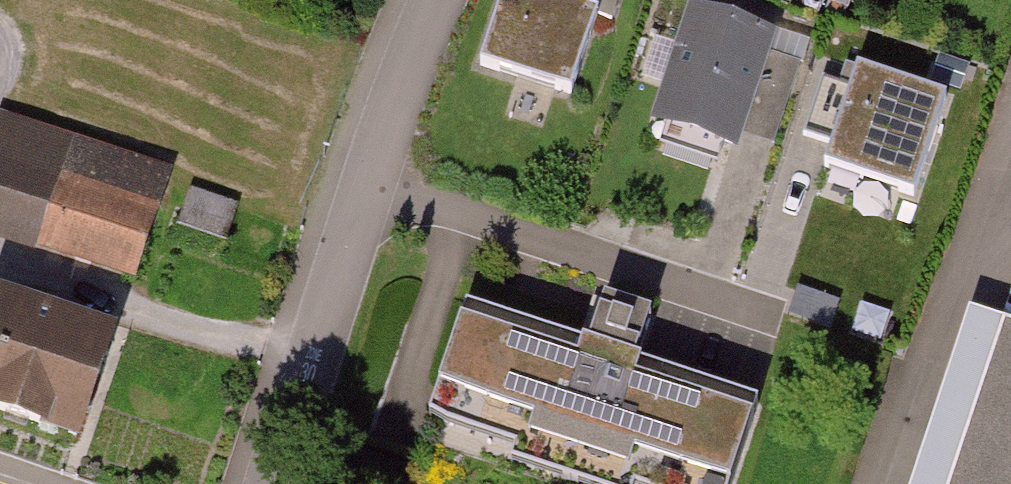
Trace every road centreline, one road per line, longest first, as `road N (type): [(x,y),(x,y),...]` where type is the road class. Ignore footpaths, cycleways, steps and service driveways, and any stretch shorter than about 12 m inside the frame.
road 1 (residential): [(260,483),(440,0)]

